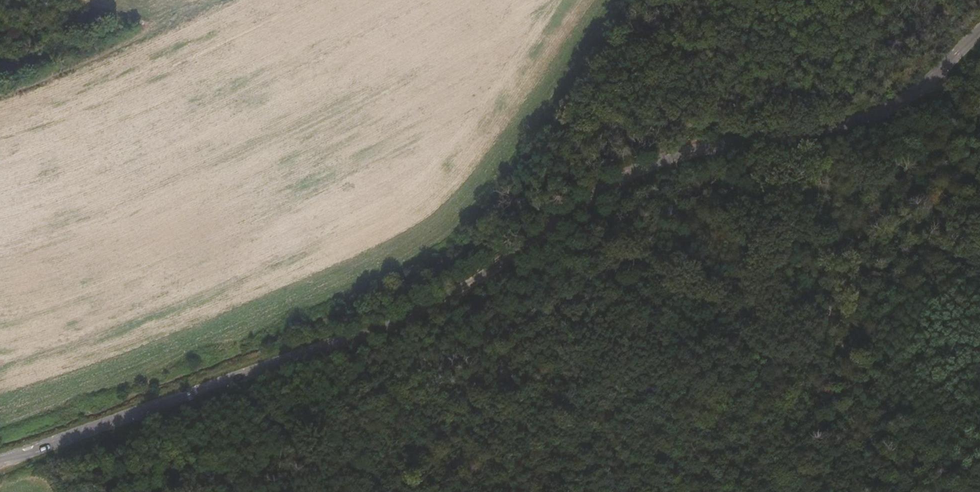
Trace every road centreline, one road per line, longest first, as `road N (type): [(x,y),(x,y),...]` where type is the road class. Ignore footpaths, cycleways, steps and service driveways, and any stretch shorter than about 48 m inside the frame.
road 1 (unclassified): [(979,32),(877,114),(658,162),(602,189),(437,299),(0,460)]
road 2 (track): [(0,91),(219,0)]

